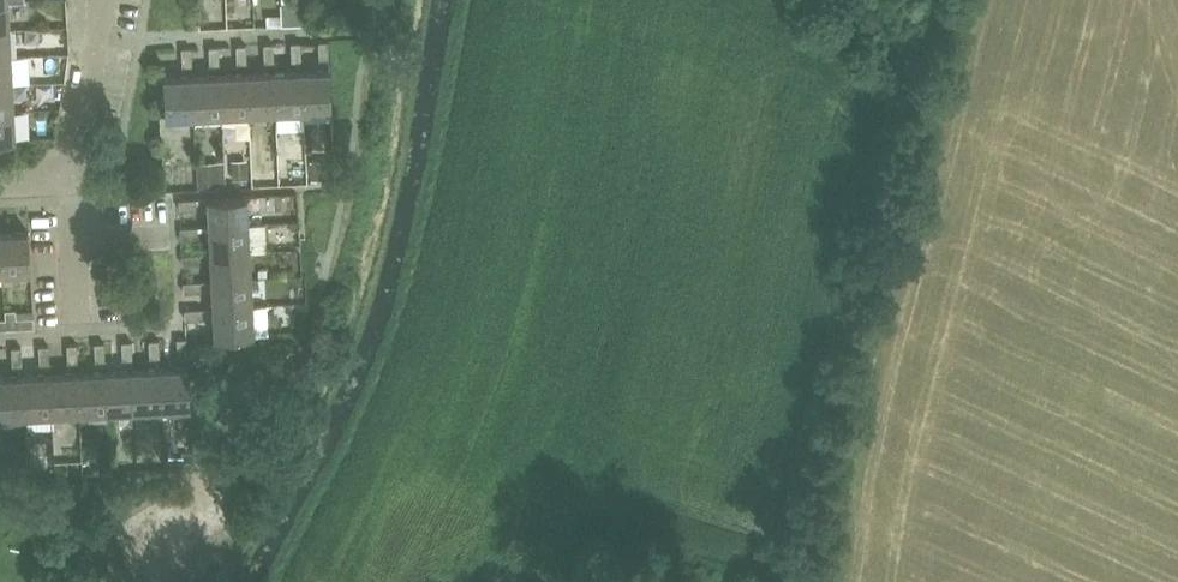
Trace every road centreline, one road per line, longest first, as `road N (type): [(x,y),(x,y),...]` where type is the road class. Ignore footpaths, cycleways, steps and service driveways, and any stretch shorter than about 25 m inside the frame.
road 1 (residential): [(60,166),(77,139),(107,0)]
road 2 (residential): [(63,203),(70,333)]

